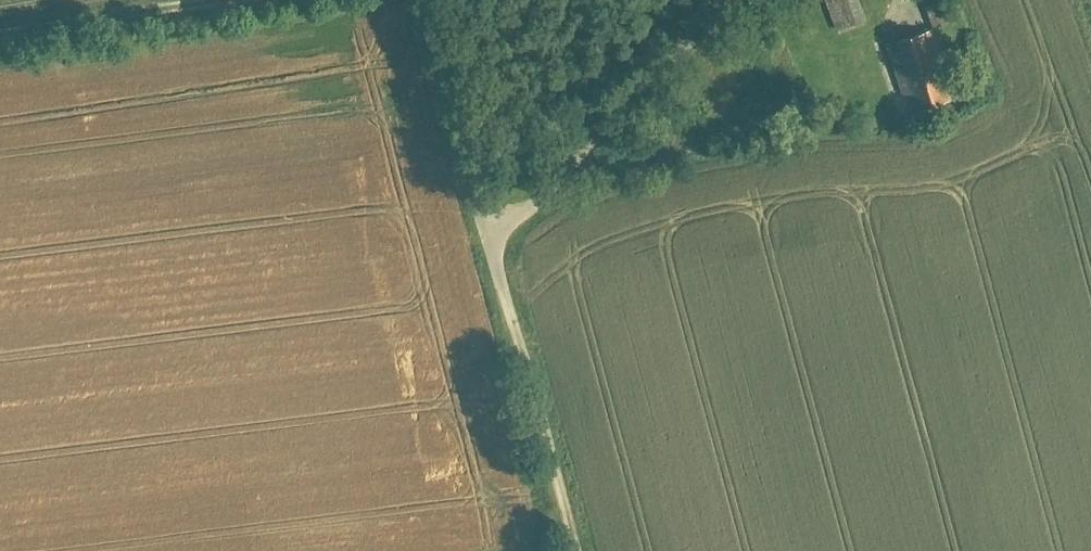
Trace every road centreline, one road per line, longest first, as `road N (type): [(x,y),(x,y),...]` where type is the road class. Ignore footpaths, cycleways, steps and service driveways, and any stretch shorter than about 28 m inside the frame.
road 1 (track): [(424,0),(575,550)]
road 2 (residential): [(492,242),(576,157),(707,0)]
road 3 (track): [(0,39),(258,0)]

